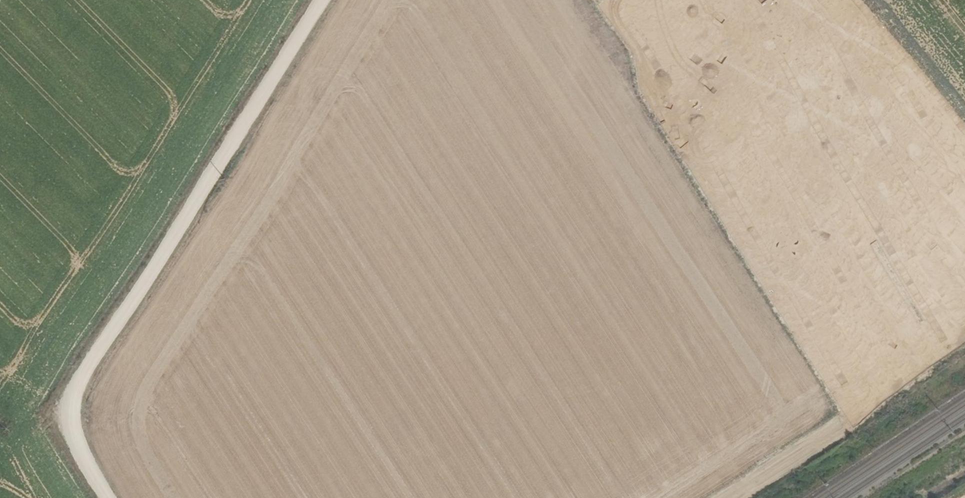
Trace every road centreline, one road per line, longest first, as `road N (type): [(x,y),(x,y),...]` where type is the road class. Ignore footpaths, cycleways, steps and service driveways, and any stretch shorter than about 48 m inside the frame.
road 1 (track): [(613,0),(707,143),(707,184),(830,351),(844,407),(714,497)]
road 2 (track): [(105,497),(79,458),(73,406),(329,0)]

